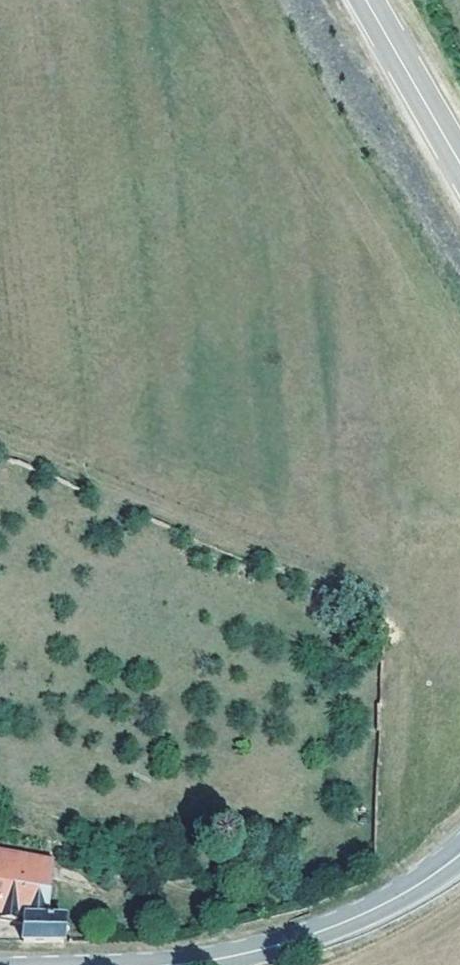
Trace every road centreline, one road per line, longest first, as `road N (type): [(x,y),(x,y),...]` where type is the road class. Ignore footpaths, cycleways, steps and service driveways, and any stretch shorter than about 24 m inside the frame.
road 1 (tertiary): [(459,864),(372,917),(224,964)]
road 2 (tertiary): [(365,0),(459,168)]

